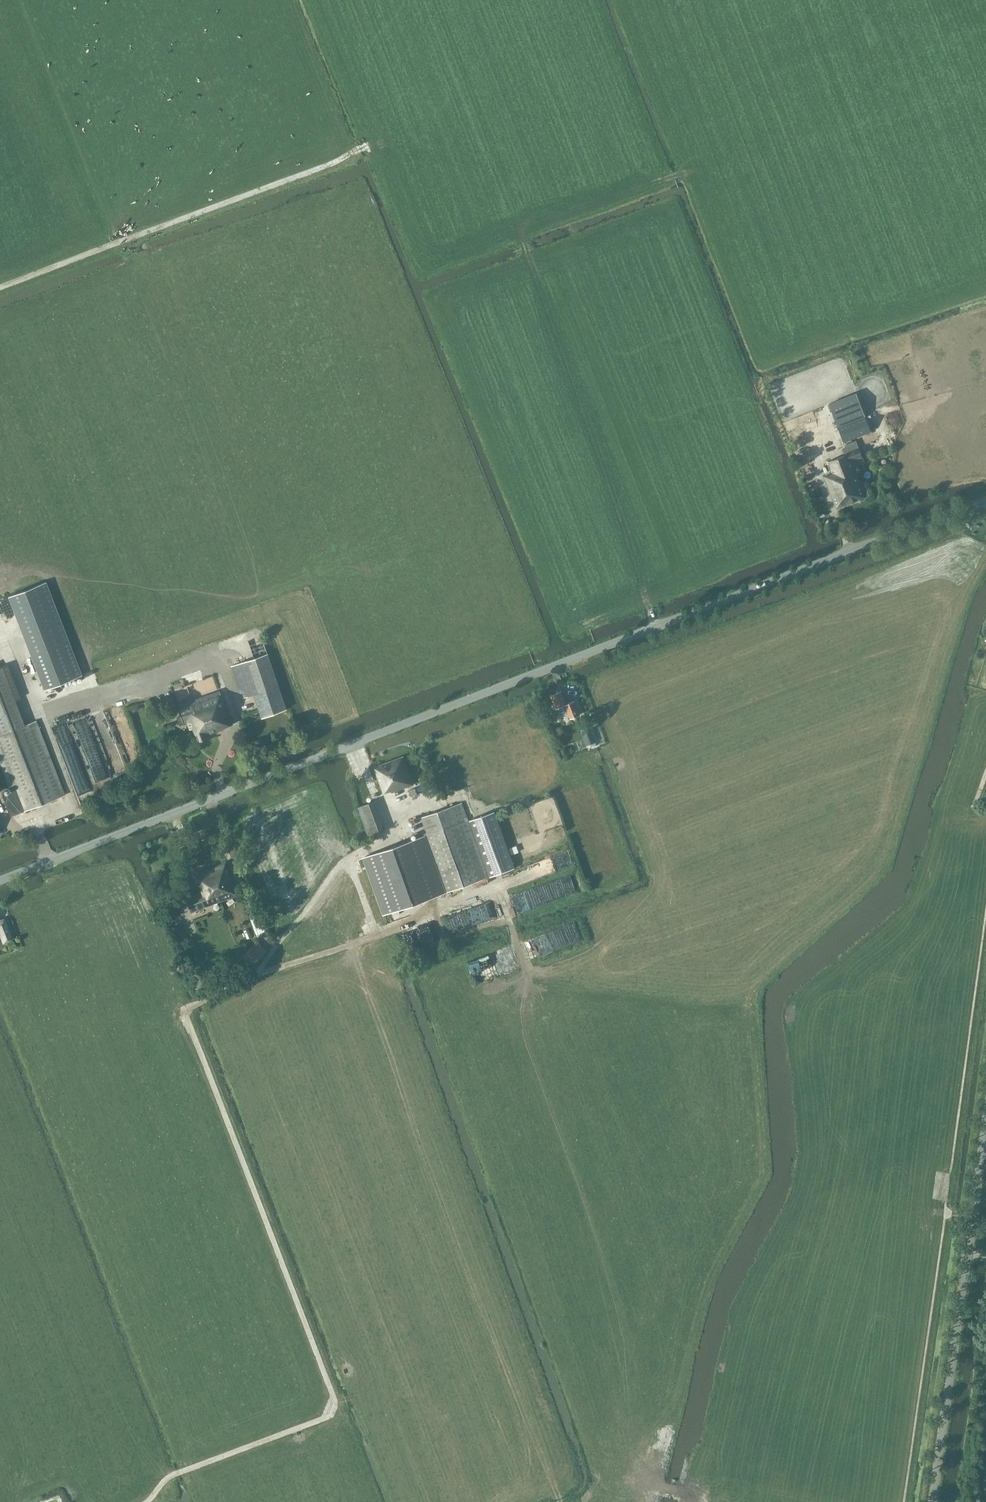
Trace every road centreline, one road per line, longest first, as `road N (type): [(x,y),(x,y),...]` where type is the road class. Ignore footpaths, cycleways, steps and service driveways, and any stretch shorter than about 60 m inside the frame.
road 1 (tertiary): [(0,881),(985,502)]
road 2 (track): [(185,1011),(334,1405),(319,1421),(167,1479),(147,1501)]
road 3 (track): [(828,922),(885,871),(950,650),(985,558)]
road 4 (track): [(368,144),(0,289)]
road 5 (tertiary): [(933,1501),(985,1129)]
road 6 (track): [(354,743),(393,840),(336,870),(259,974)]
road 7 (track): [(444,909),(252,977),(185,1011)]
road 8 (track): [(0,626),(72,800),(35,824)]

